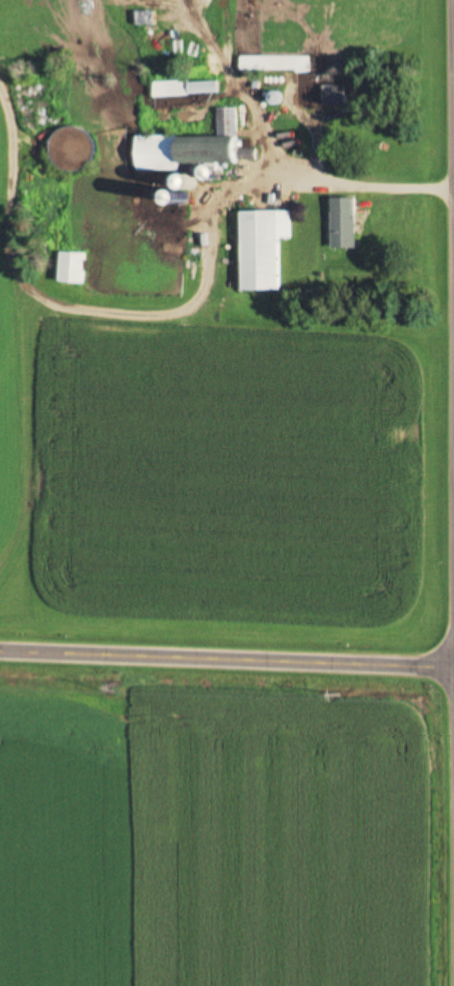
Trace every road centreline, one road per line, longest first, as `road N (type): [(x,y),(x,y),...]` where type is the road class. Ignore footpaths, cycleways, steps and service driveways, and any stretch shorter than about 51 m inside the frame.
road 1 (secondary): [(453,659),(0,643)]
road 2 (secondary): [(453,348),(451,0)]

